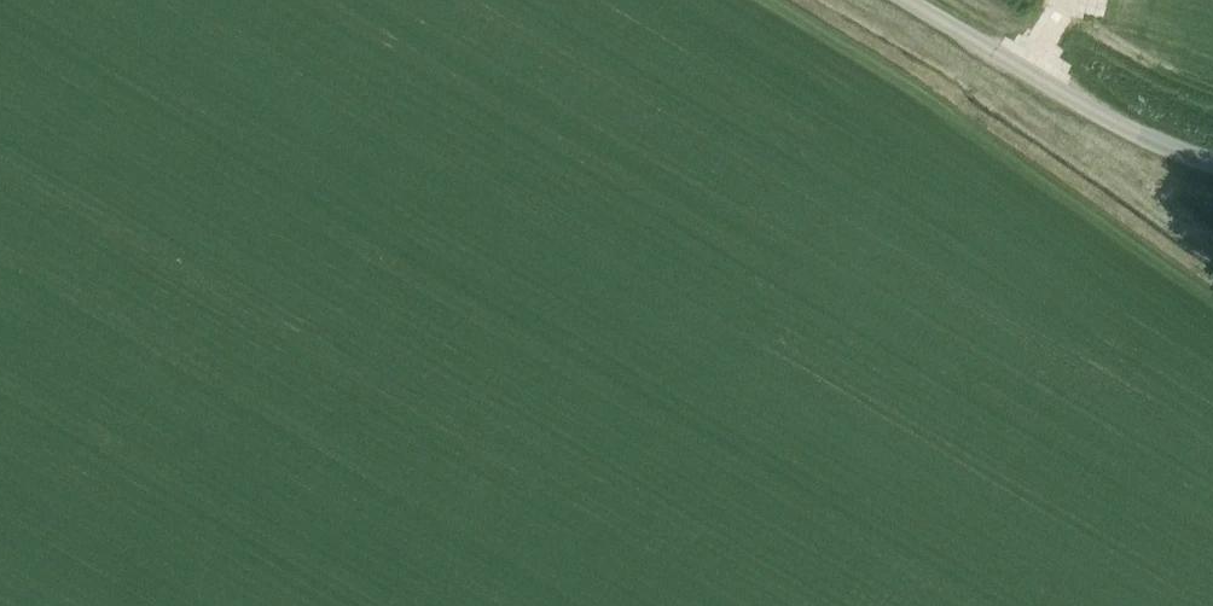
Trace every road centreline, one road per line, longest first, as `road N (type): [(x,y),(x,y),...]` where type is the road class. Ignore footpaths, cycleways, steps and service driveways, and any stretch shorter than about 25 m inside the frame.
road 1 (unclassified): [(905,0),(1099,115),(1212,164)]

